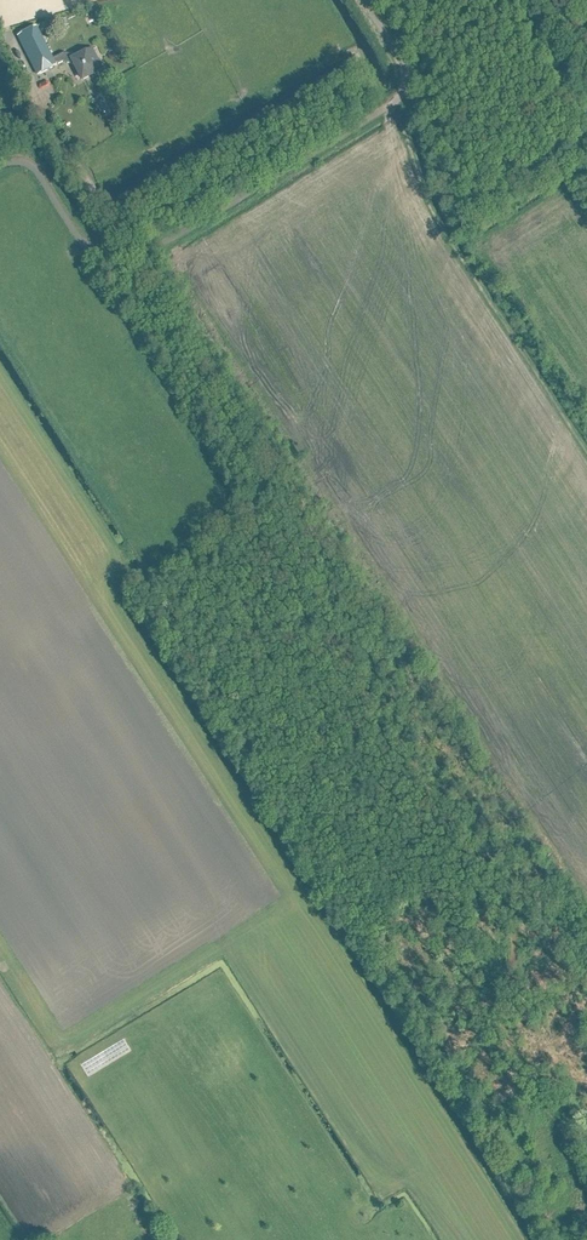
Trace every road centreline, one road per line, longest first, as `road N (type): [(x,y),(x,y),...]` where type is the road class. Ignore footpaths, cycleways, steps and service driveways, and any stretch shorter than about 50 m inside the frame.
road 1 (unclassified): [(0,166),(30,167),(97,254),(162,243),(399,97),(404,70),(364,0)]

